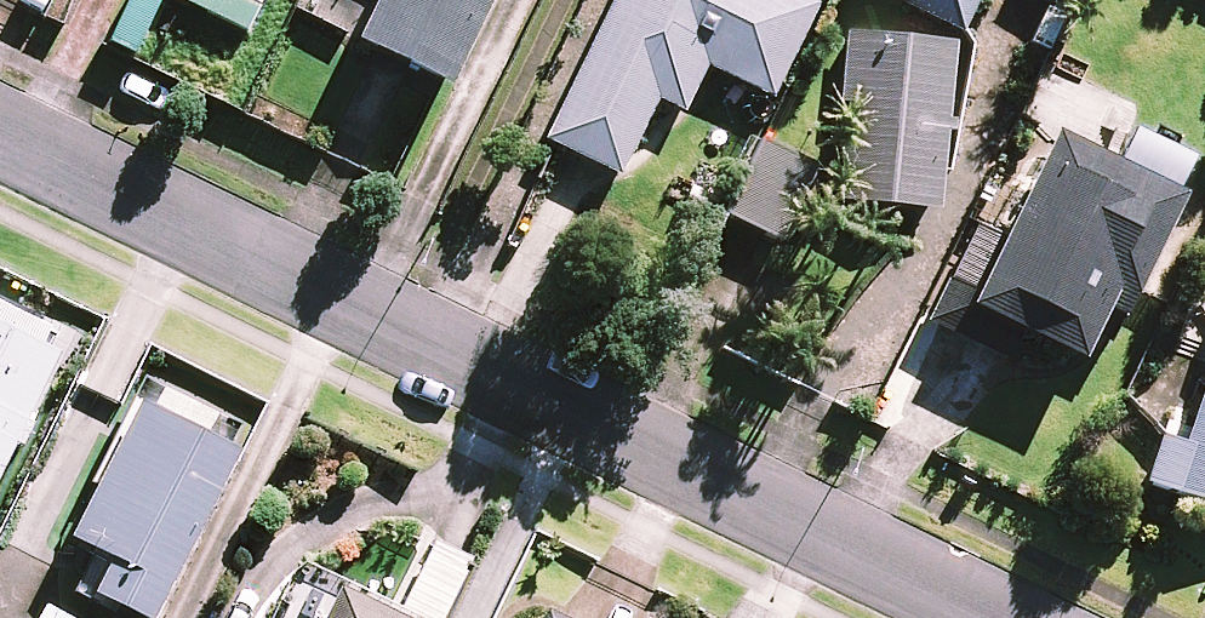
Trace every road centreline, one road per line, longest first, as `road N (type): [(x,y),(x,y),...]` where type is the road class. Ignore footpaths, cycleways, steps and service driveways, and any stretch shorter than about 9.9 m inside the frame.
road 1 (residential): [(0,124),(1015,617)]

